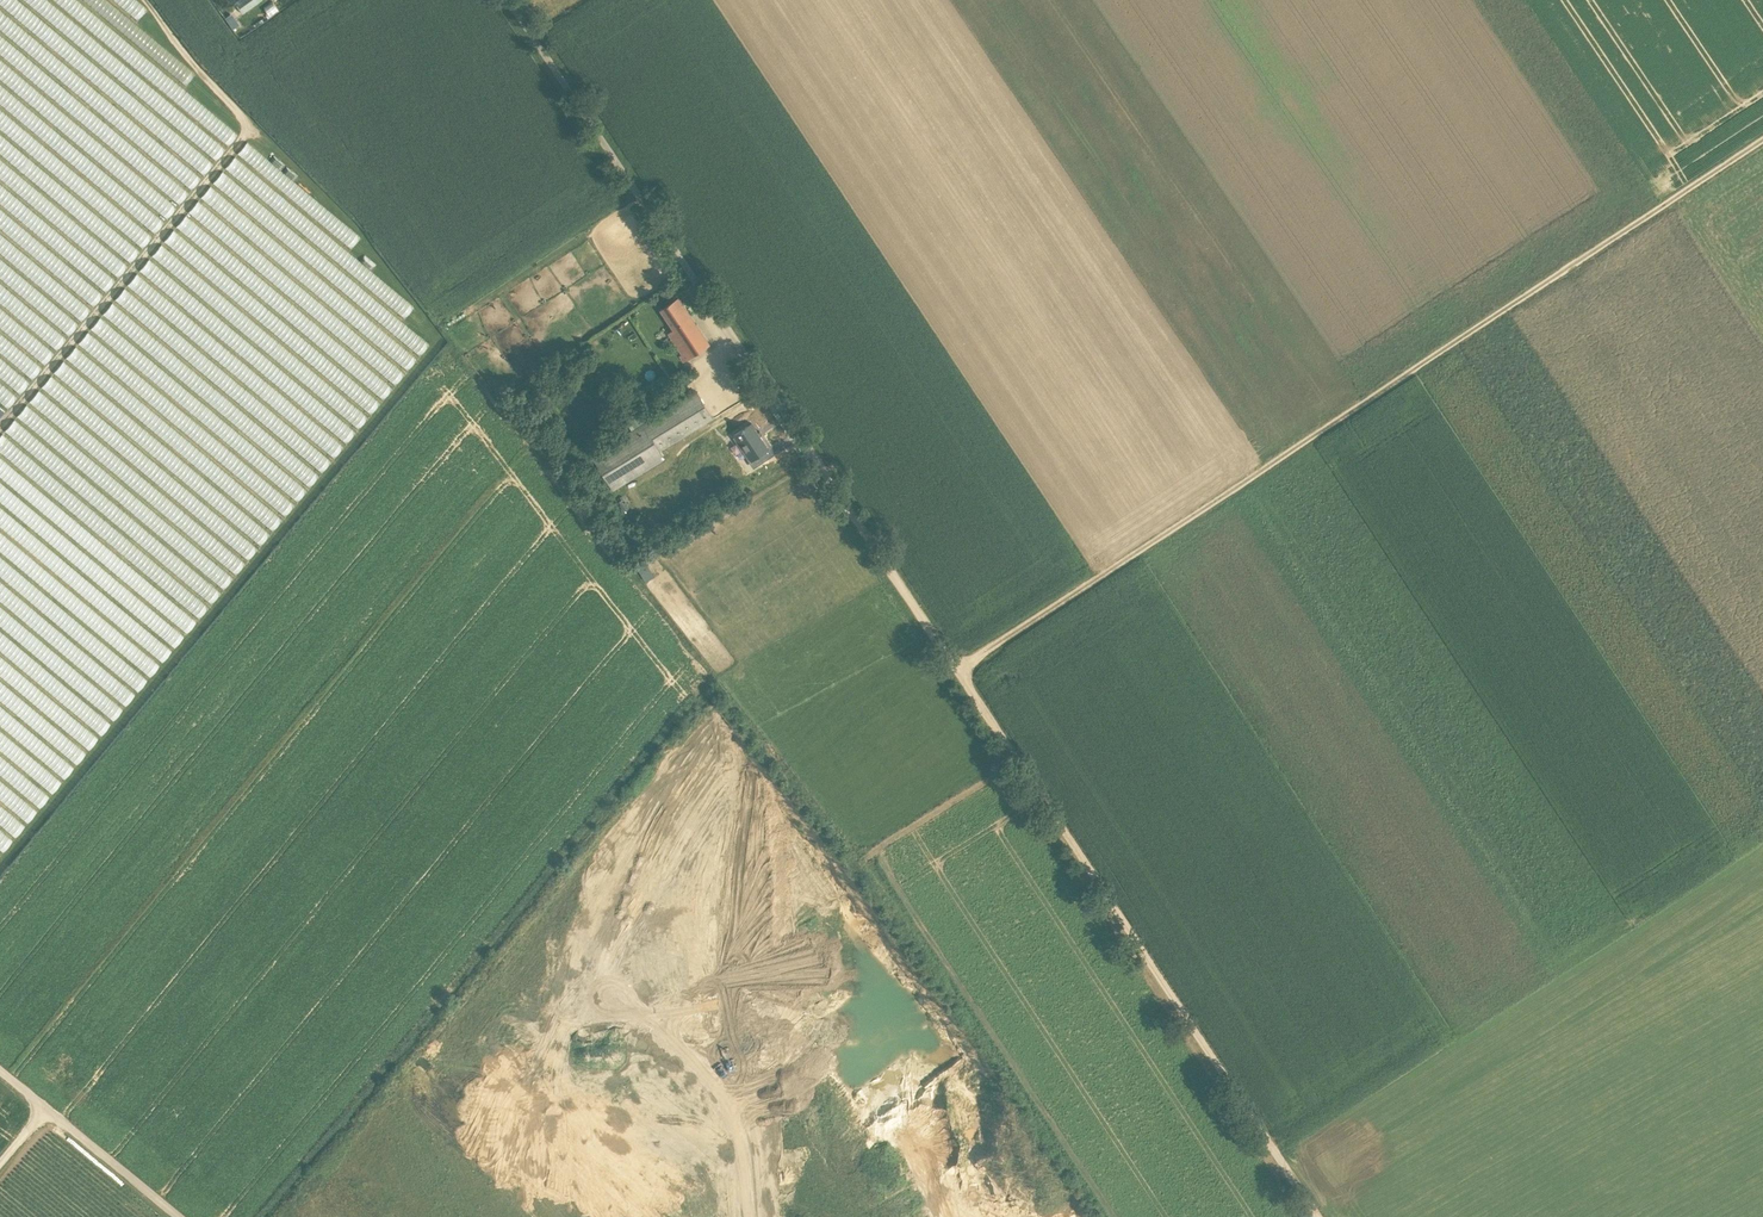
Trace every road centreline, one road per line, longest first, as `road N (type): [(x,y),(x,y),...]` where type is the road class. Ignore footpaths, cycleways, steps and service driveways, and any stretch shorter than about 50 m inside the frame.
road 1 (track): [(1318,1216),(956,671),(1762,139)]
road 2 (unclassified): [(956,671),(508,0)]
road 3 (unclassified): [(174,1216),(0,1074)]

